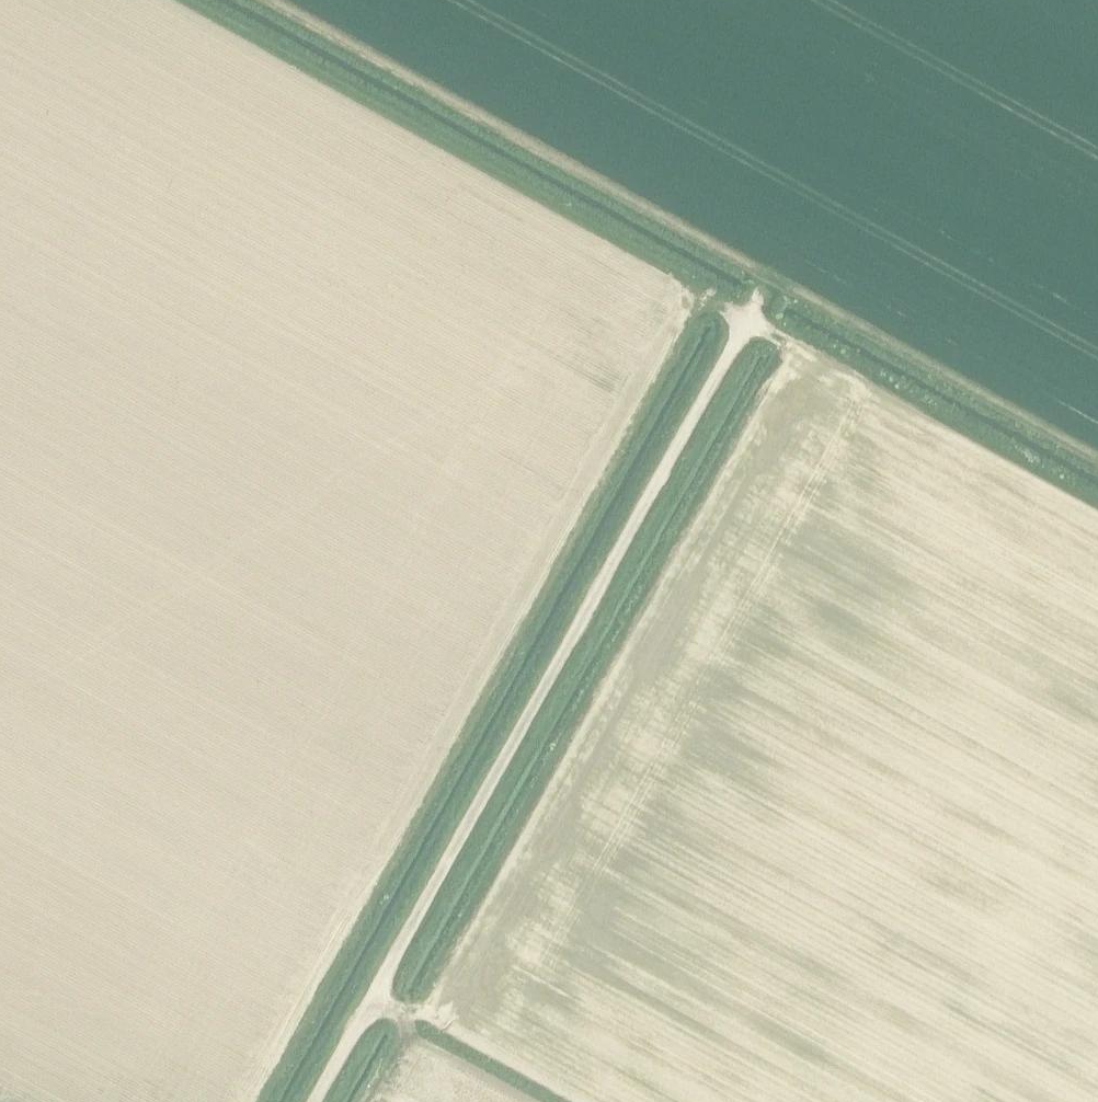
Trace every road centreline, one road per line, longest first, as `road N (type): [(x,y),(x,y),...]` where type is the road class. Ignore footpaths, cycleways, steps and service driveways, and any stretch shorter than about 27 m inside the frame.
road 1 (track): [(313,1101),(754,309)]

